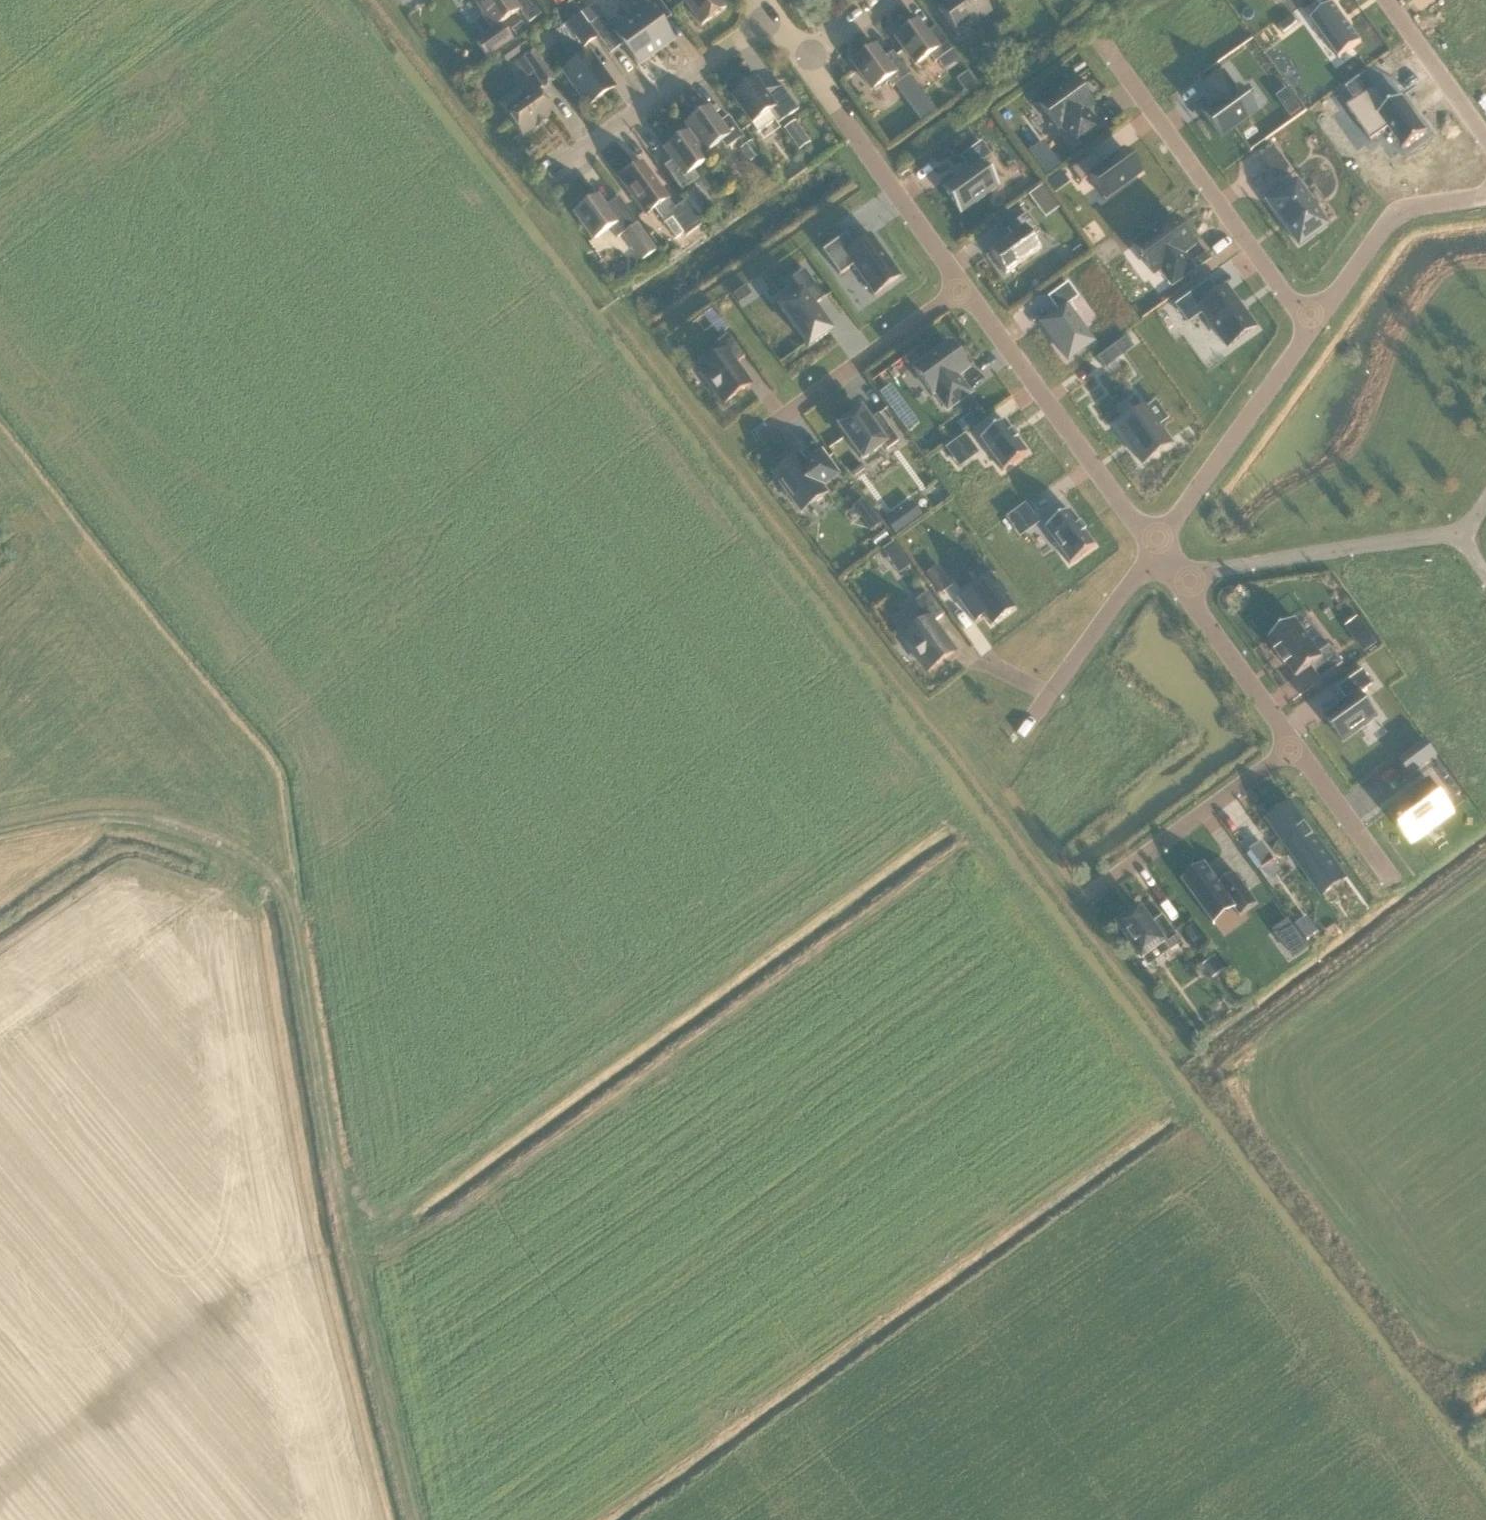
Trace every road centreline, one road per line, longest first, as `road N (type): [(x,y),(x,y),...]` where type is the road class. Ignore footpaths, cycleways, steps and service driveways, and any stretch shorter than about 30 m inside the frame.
road 1 (track): [(0,838),(150,819),(214,838),(262,861),(282,883),(292,905),(356,1287),(415,1519)]
road 2 (residential): [(1099,38),(1310,330)]
road 3 (residential): [(967,288),(1156,549)]
road 4 (residential): [(1462,533),(1175,576)]
road 5 (residential): [(804,61),(967,288)]
road 6 (residential): [(548,178),(773,16)]
road 7 (residential): [(1156,549),(1310,330)]
road 8 (residential): [(1090,897),(1297,747)]
road 9 (residential): [(761,434),(967,288)]
road 10 (residential): [(1310,330),(1387,224),(1422,205),(1485,196)]
road 11 (residential): [(1022,730),(1156,549)]
road 12 (residential): [(1175,576),(1297,747)]
road 13 (residential): [(1386,0),(1485,140)]
road 14 (residential): [(1297,747),(1397,885)]

